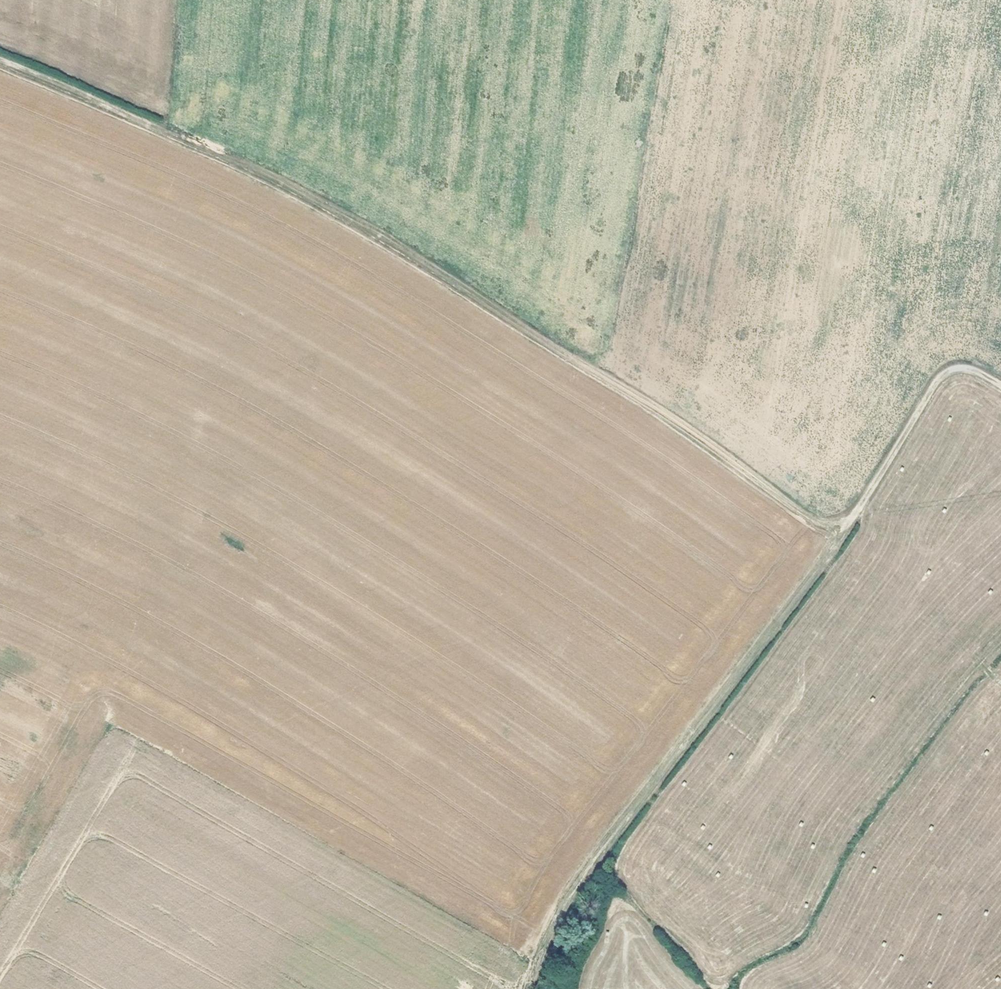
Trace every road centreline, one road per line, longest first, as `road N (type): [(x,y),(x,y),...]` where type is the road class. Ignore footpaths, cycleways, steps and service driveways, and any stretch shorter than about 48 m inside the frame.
road 1 (track): [(0,61),(209,147),(402,250),(816,519),(838,518),(871,492),(948,371),(969,368),(1000,384)]
road 2 (track): [(526,988),(580,878),(871,492)]

